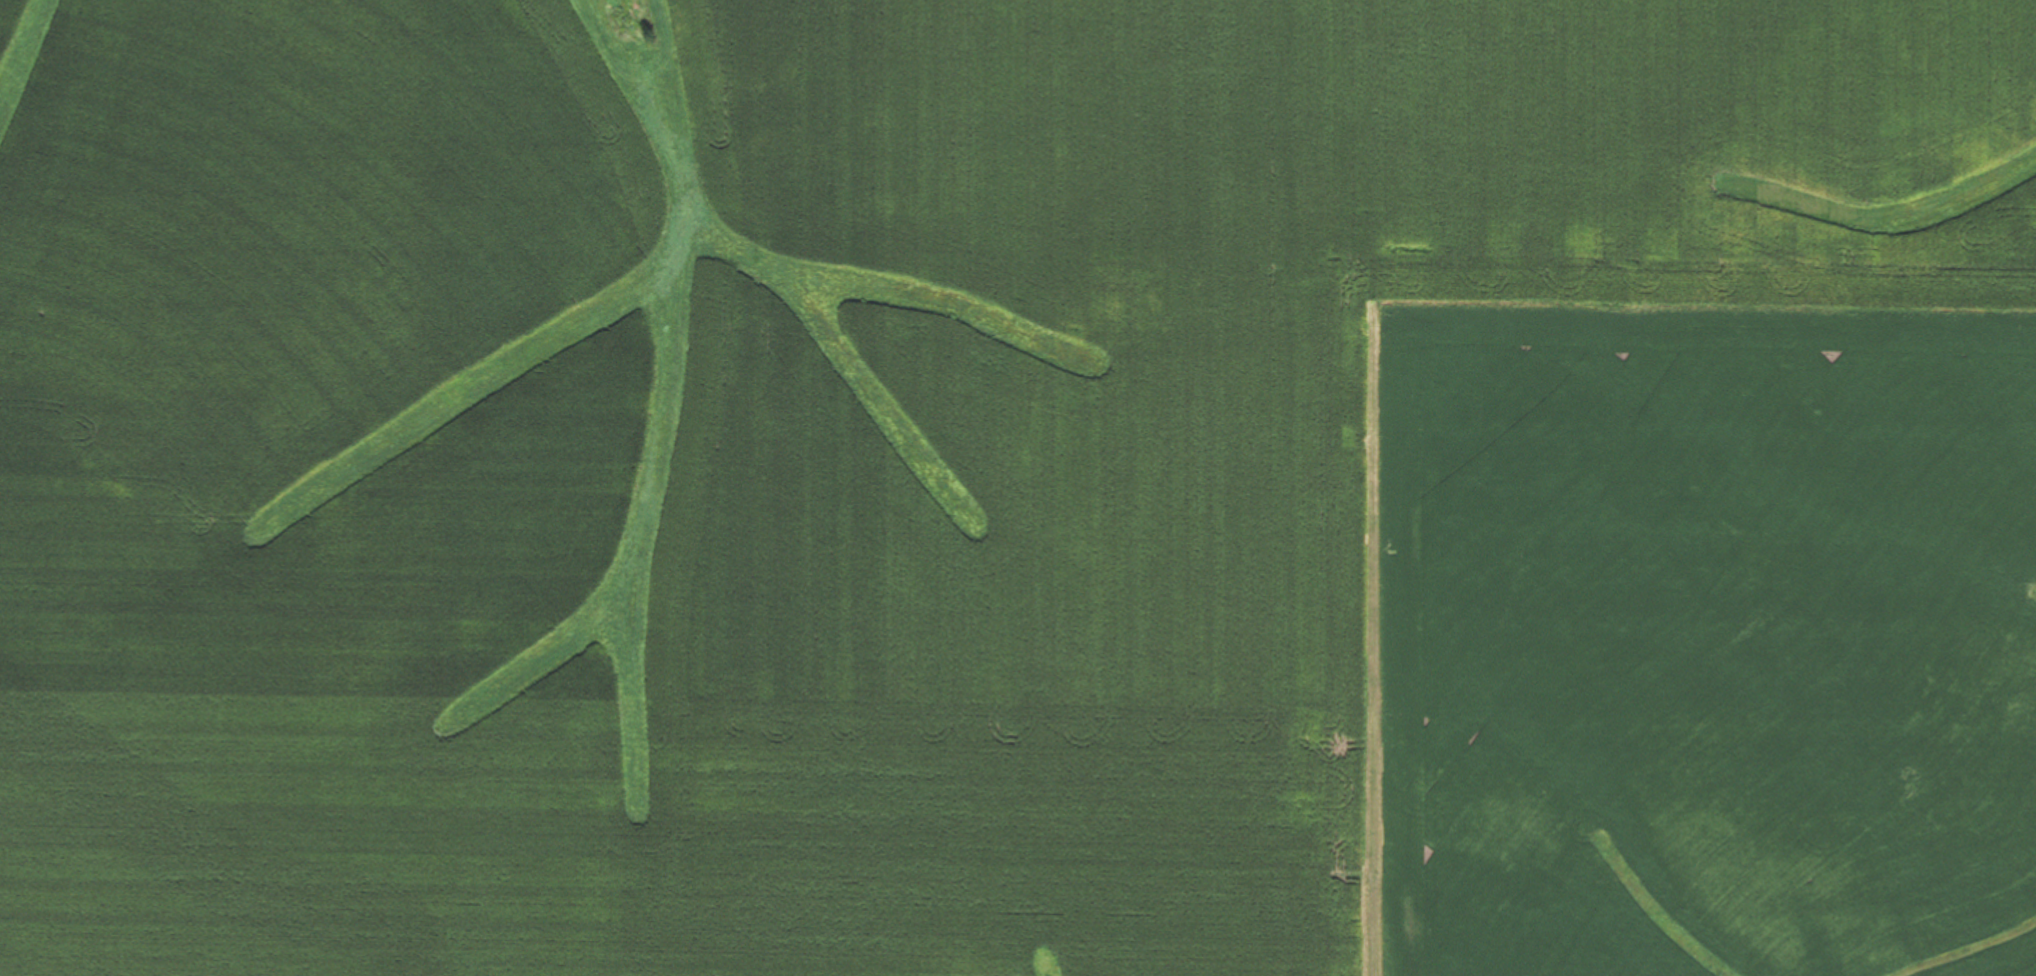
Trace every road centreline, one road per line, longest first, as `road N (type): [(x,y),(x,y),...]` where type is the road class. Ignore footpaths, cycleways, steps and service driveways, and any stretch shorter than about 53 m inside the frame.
road 1 (residential): [(1366,328),(1375,975)]

